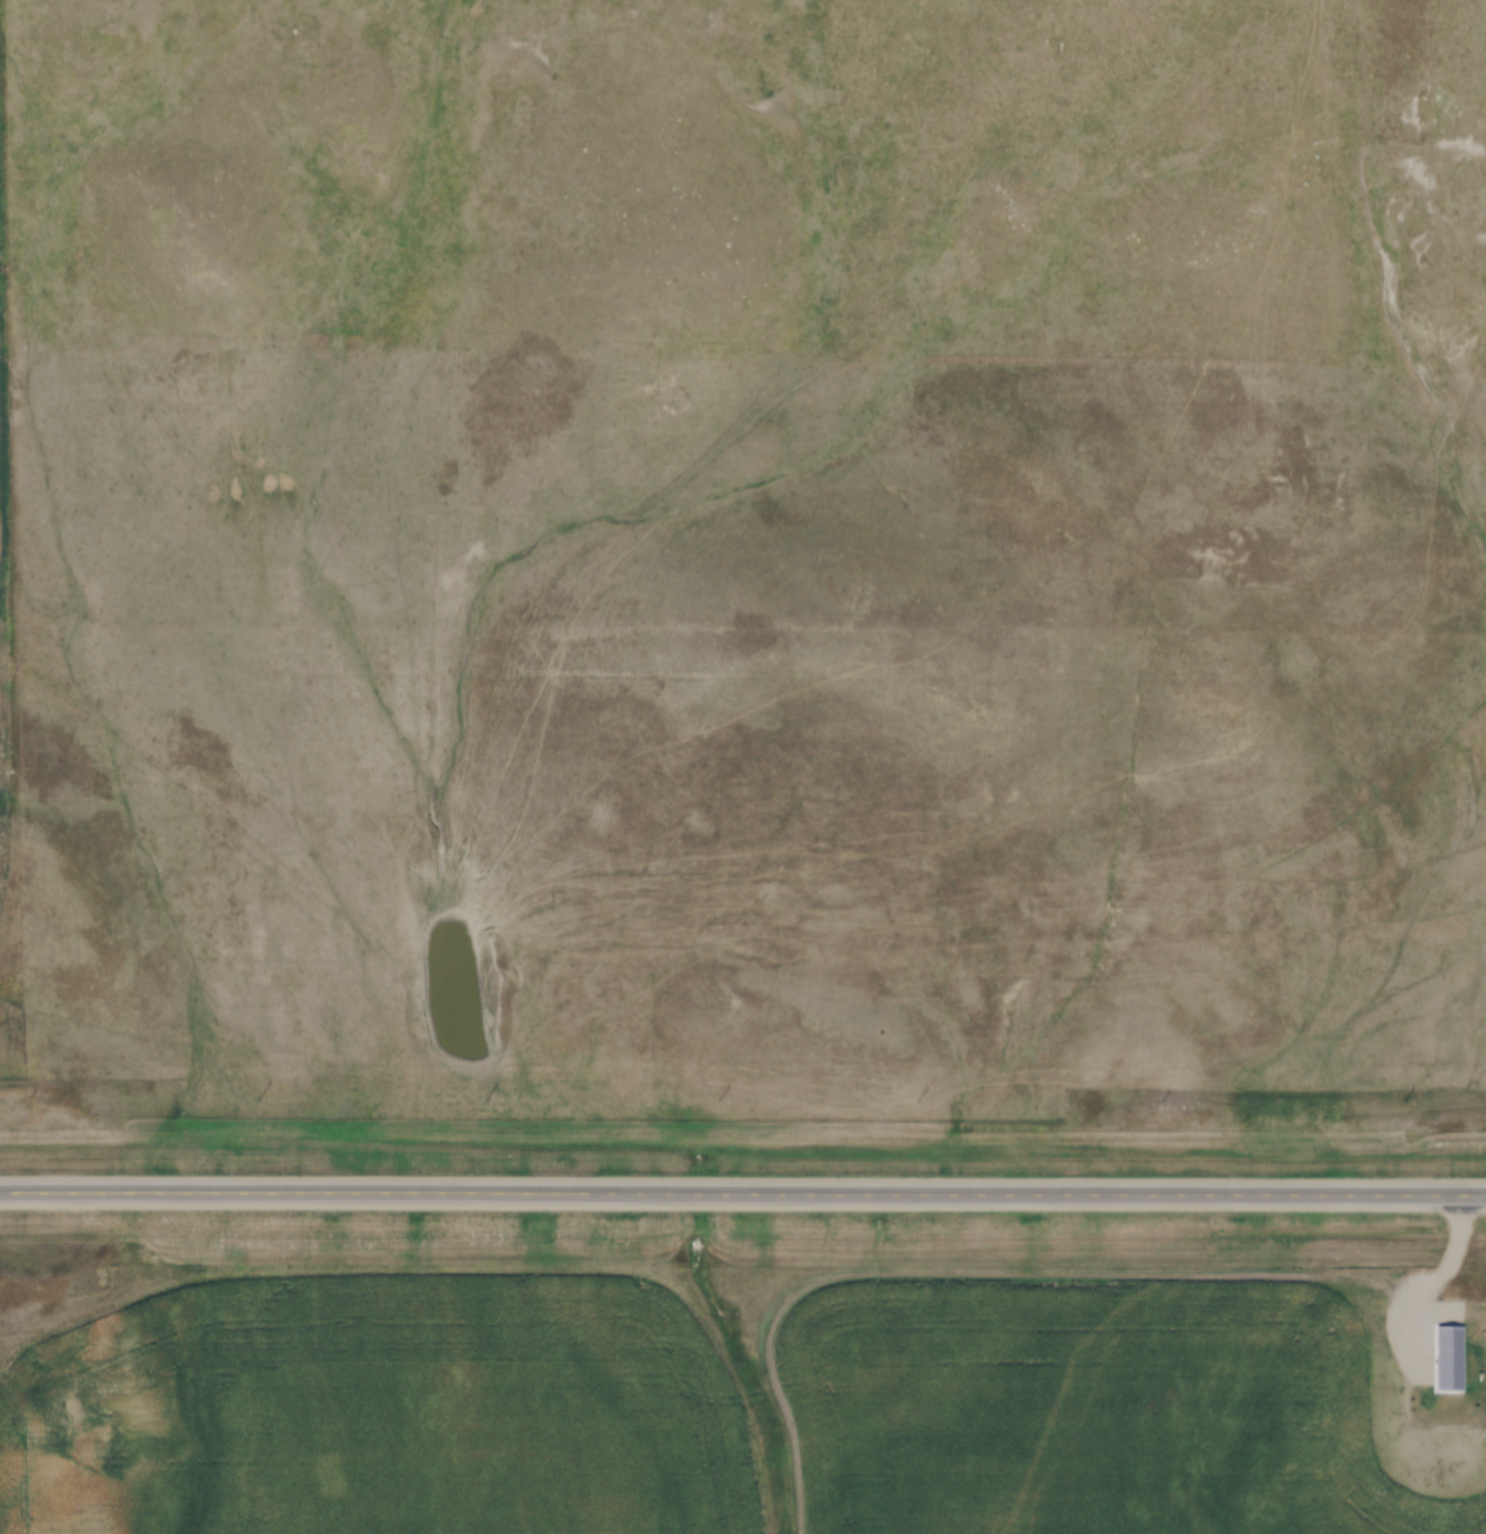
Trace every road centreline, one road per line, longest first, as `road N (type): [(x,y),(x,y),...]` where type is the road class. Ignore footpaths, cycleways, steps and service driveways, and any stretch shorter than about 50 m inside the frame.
road 1 (secondary): [(1485,1197),(0,1194)]
road 2 (track): [(0,781),(7,725),(0,76)]

